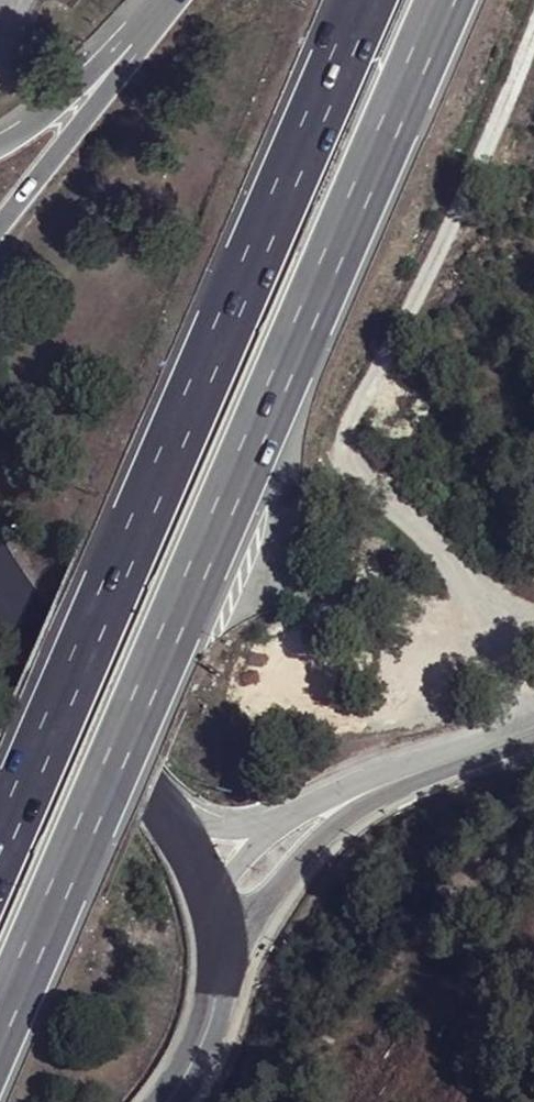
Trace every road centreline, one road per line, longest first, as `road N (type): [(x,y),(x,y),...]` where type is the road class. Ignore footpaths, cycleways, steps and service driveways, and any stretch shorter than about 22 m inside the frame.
road 1 (motorway): [(0,1032),(457,0)]
road 2 (motorway): [(366,0),(0,855)]
road 3 (track): [(533,606),(496,596),(440,560),(348,456),(346,427),(533,21)]
road 4 (secondary): [(165,801),(0,573)]
road 5 (tertiary): [(220,960),(315,842),(381,783)]
road 6 (motorway): [(137,40),(110,85),(0,223)]
road 7 (motorway): [(137,40),(37,127),(0,143)]
road 8 (secondary): [(148,1101),(203,1031),(220,960)]
road 9 (tertiary): [(381,783),(533,729)]
road 10 (tertiary): [(381,783),(338,789),(264,830)]

